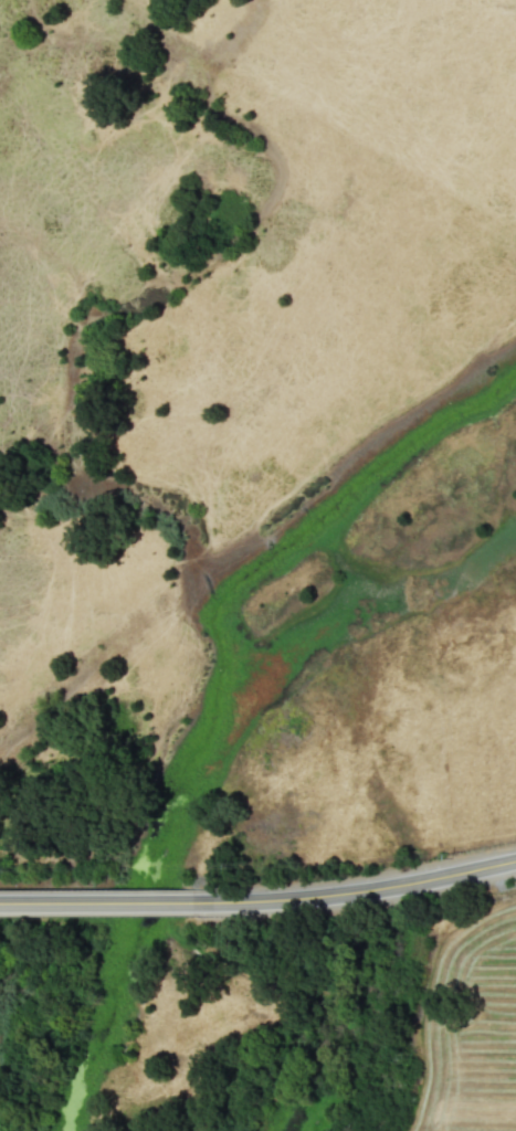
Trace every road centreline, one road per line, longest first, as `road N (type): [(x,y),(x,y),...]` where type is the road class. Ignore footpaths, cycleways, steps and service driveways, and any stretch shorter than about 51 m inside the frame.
road 1 (secondary): [(0,903),(286,899),(515,861)]

